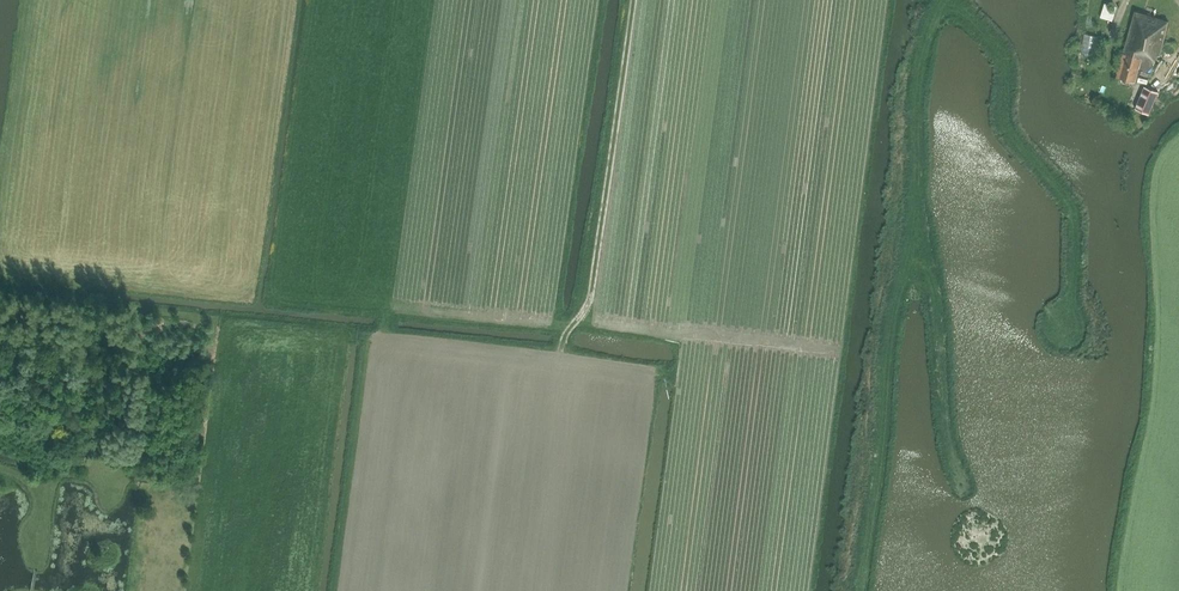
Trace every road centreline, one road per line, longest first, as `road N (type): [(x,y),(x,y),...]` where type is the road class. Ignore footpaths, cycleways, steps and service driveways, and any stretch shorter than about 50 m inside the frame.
road 1 (track): [(859,590),(893,309),(918,231),(918,70),(944,0)]
road 2 (track): [(632,0),(589,299),(565,335),(561,367)]

